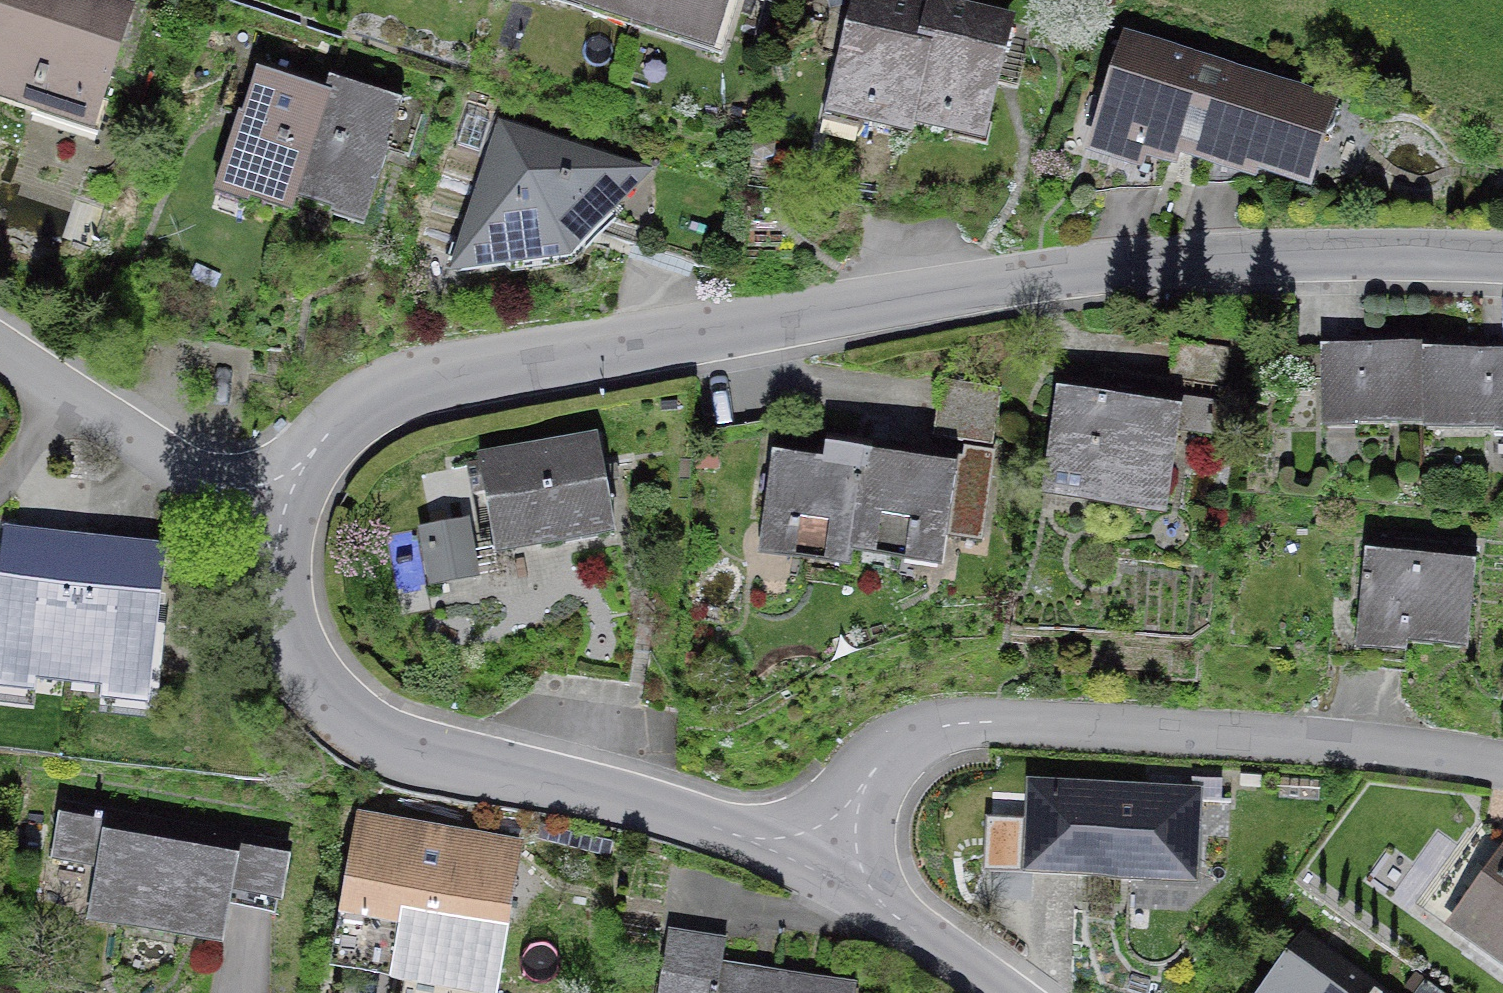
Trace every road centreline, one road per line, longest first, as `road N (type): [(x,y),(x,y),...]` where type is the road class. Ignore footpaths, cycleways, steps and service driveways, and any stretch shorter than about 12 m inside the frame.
road 1 (residential): [(287,508),(324,438),(370,399),(427,377),(1019,279),(1168,262),(1502,256)]
road 2 (residential): [(1502,764),(1292,739),(969,722),(924,733),(888,756),(817,867)]
road 3 (residential): [(817,867),(651,809),(394,745),(359,727),(310,683),(285,631),(279,571),(287,508)]
road 4 (residential): [(287,508),(183,464),(0,353)]
road 5 (residential): [(1003,992),(817,867)]

